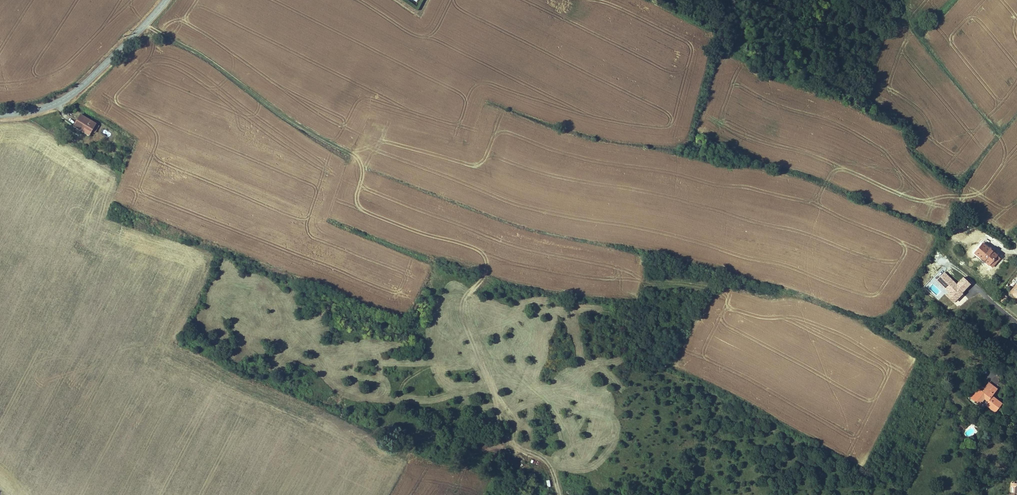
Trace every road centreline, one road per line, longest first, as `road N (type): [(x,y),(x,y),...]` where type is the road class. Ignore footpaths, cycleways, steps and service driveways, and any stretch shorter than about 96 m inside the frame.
road 1 (track): [(558,494),(546,461),(511,440),(462,318),(465,296),(488,272),(483,255),(366,212),(353,154),(145,25)]
road 2 (tertiary): [(0,114),(71,95),(166,0)]

